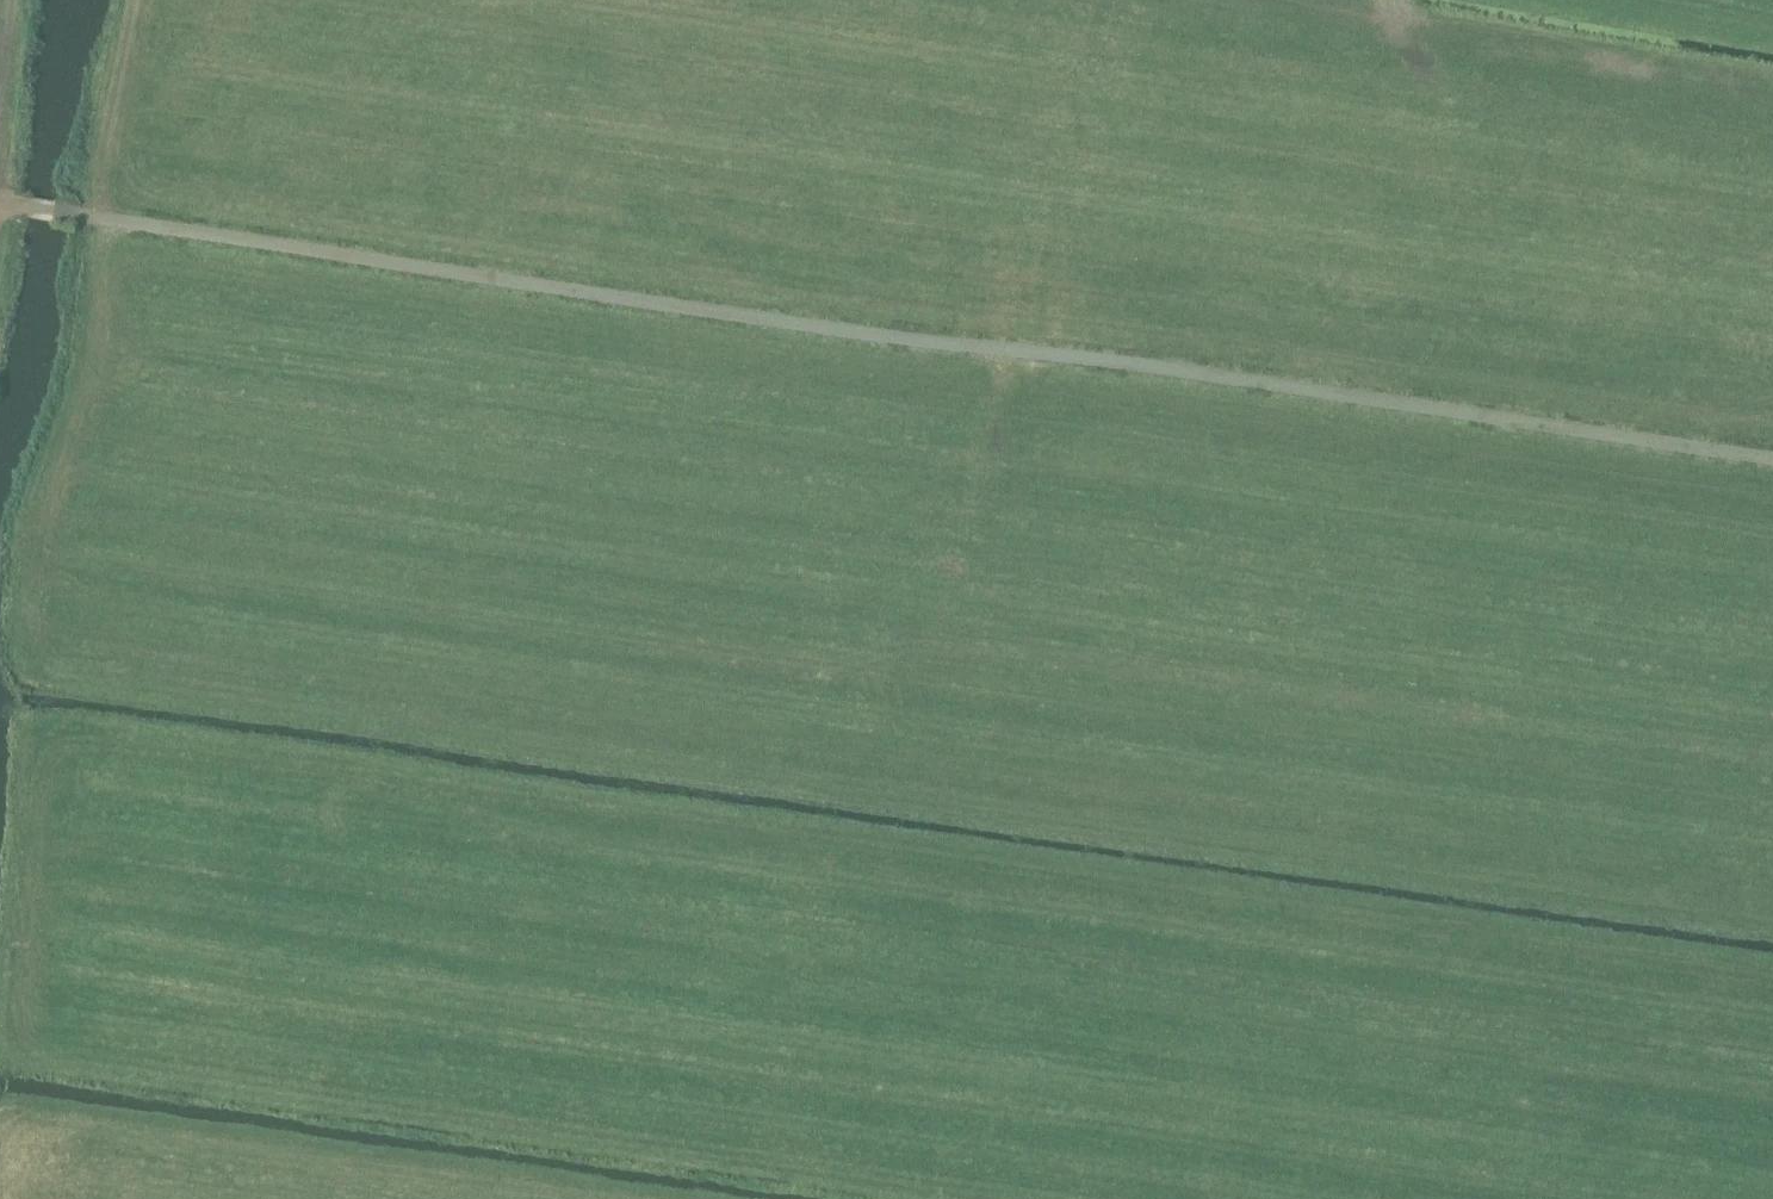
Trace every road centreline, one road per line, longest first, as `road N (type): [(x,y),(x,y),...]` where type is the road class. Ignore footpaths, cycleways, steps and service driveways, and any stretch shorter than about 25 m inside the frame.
road 1 (track): [(1772,462),(21,208)]

